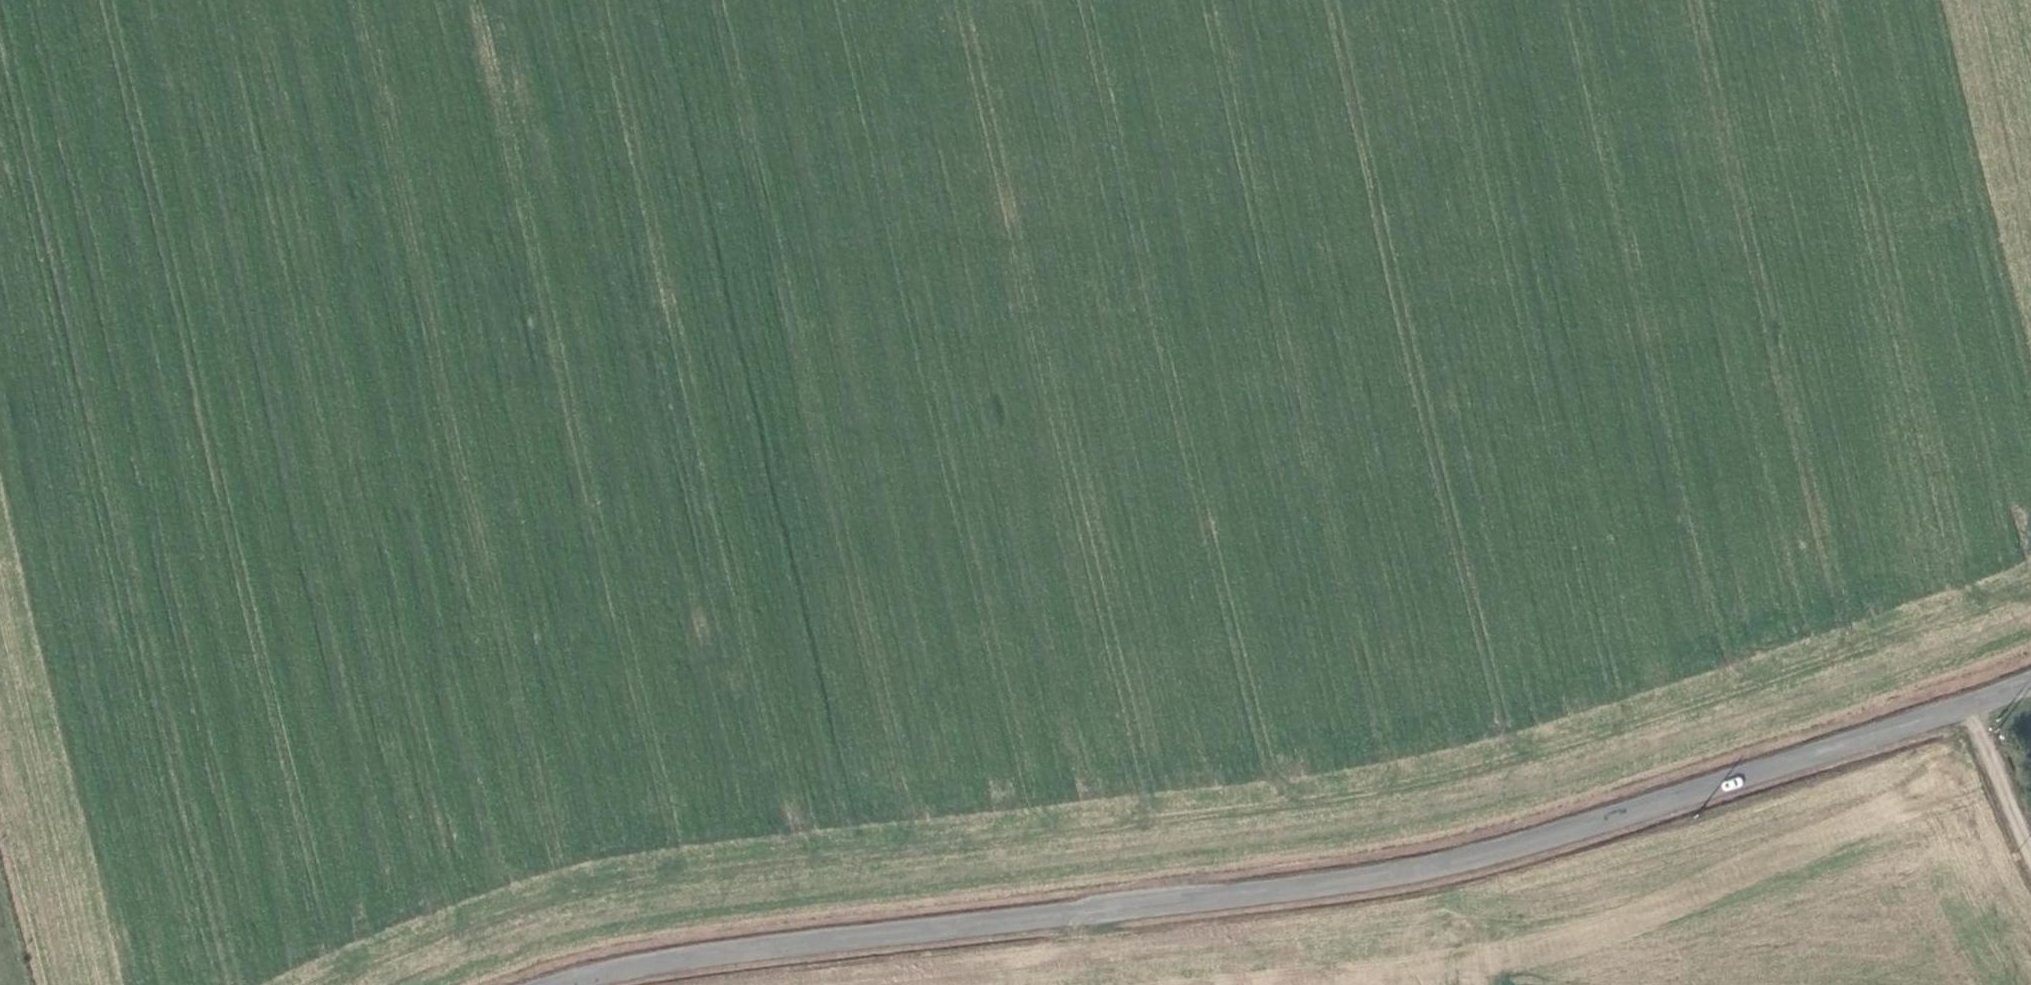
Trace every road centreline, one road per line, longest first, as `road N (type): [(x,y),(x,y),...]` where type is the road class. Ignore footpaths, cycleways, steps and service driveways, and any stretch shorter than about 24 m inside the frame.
road 1 (tertiary): [(2030,682),(1553,837),(1417,871),(715,953),(565,984)]

